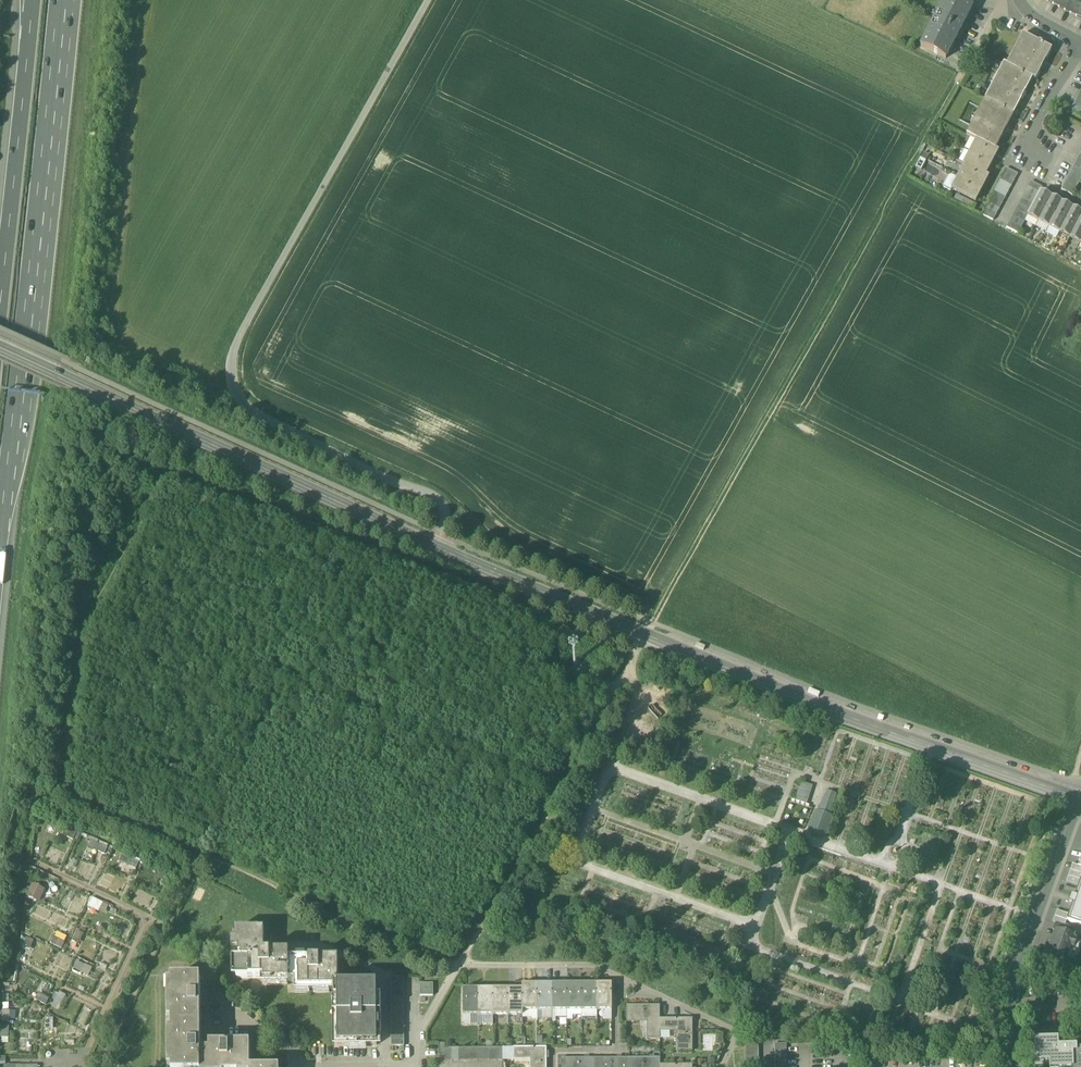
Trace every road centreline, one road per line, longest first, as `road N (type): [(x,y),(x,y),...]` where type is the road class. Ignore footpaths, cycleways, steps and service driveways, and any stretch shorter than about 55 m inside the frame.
road 1 (tertiary): [(0,351),(558,599),(842,716),(1078,797)]
road 2 (track): [(433,546),(444,524),(441,503),(253,411),(237,393),(230,365),(237,339),(429,0)]
road 3 (track): [(644,633),(962,72)]
road 4 (motorway): [(0,531),(59,0)]
road 5 (track): [(459,966),(632,658)]
road 6 (motorway): [(33,0),(0,314)]
road 7 (residential): [(1078,797),(1014,971),(1007,1001),(1013,1066)]
road 8 (residential): [(1079,42),(1033,128),(1032,152)]

